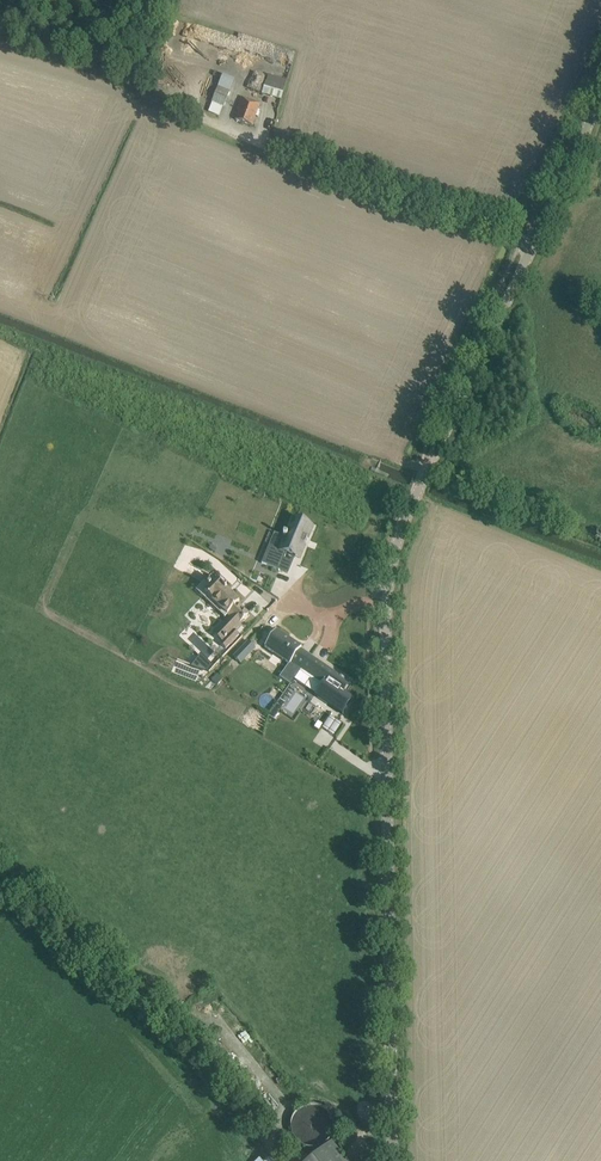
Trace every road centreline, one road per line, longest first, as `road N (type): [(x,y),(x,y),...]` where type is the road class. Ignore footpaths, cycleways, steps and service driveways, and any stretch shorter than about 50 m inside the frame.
road 1 (unclassified): [(390,1160),(382,621),(389,562),(600,89)]

